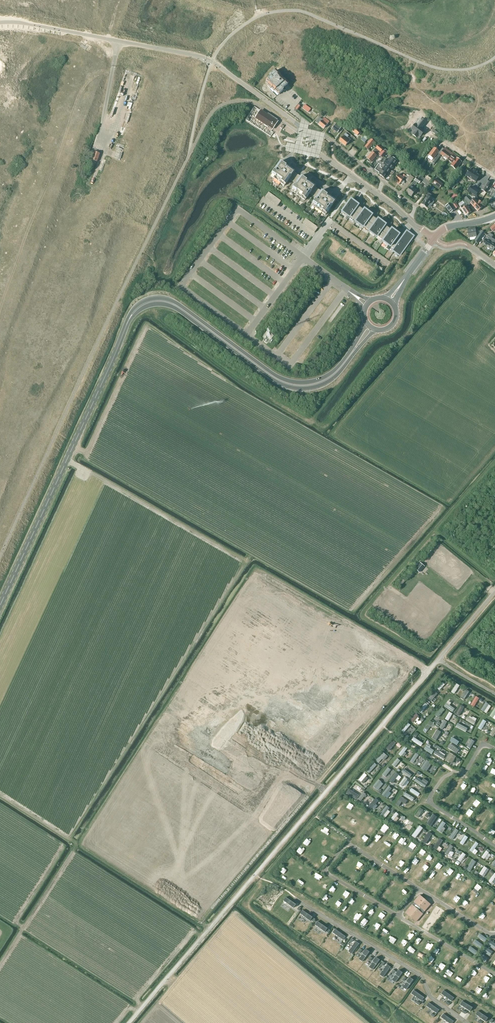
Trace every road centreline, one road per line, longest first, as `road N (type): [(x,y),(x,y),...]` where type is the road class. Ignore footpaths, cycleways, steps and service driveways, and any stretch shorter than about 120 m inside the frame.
road 1 (secondary): [(0,605),(139,307),(174,304),(296,385),(334,374),(370,327)]
road 2 (track): [(112,71),(82,88),(0,314)]
road 3 (track): [(256,874),(431,668)]
road 4 (track): [(129,1022),(256,874)]
road 5 (unclassified): [(434,239),(329,159),(288,145)]
road 6 (track): [(77,844),(209,929)]

